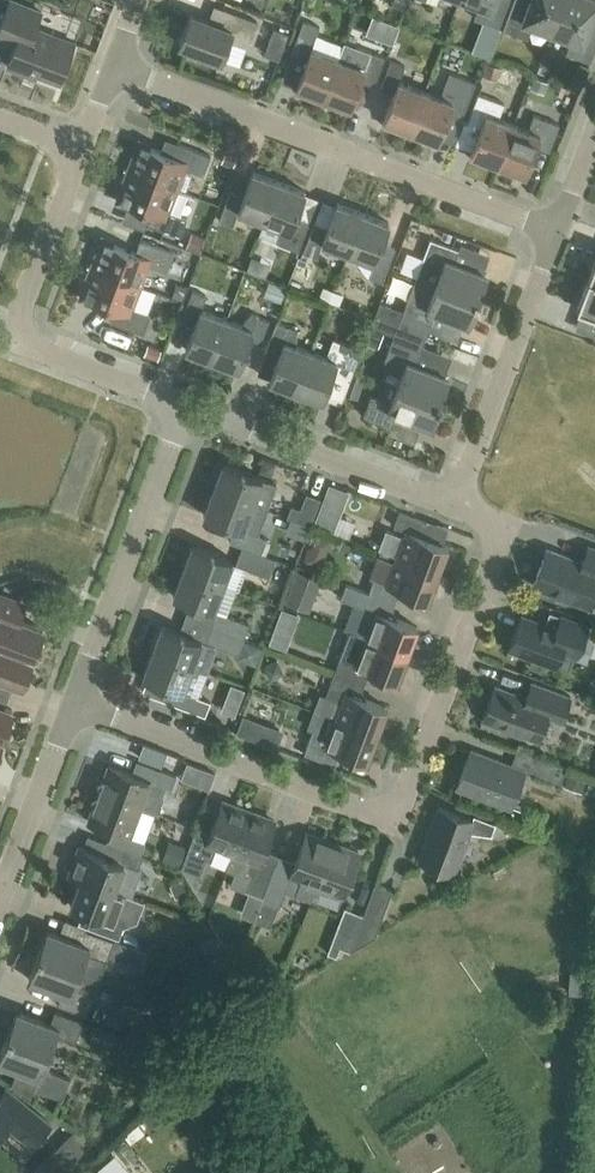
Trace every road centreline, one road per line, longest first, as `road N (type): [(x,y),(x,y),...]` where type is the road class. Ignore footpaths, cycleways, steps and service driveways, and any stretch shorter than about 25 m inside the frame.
road 1 (residential): [(557,233),(116,64)]
road 2 (residential): [(186,409),(34,349),(18,333),(80,150)]
road 3 (residential): [(392,813),(403,803),(500,555),(489,525),(454,507)]
road 4 (residential): [(392,813),(74,705)]
road 5 (residential): [(74,705),(186,409)]
road 6 (residential): [(454,507),(557,233)]
road 7 (residential): [(454,507),(186,409)]
road 8 (residential): [(0,896),(74,705)]

